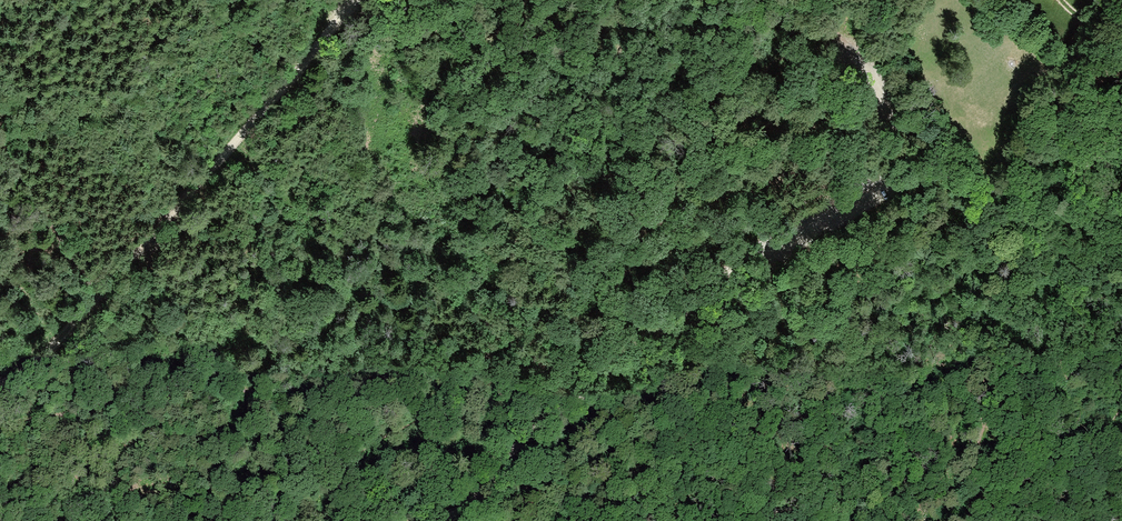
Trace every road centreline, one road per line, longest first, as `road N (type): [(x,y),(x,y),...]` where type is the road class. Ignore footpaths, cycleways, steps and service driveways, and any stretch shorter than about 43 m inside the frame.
road 1 (track): [(354,0),(99,294),(40,357),(0,380)]
road 2 (unclassified): [(762,248),(845,192),(934,163),(1032,188),(1078,171),(1121,140)]
road 3 (track): [(409,520),(633,364)]
road 4 (track): [(633,364),(762,248)]

